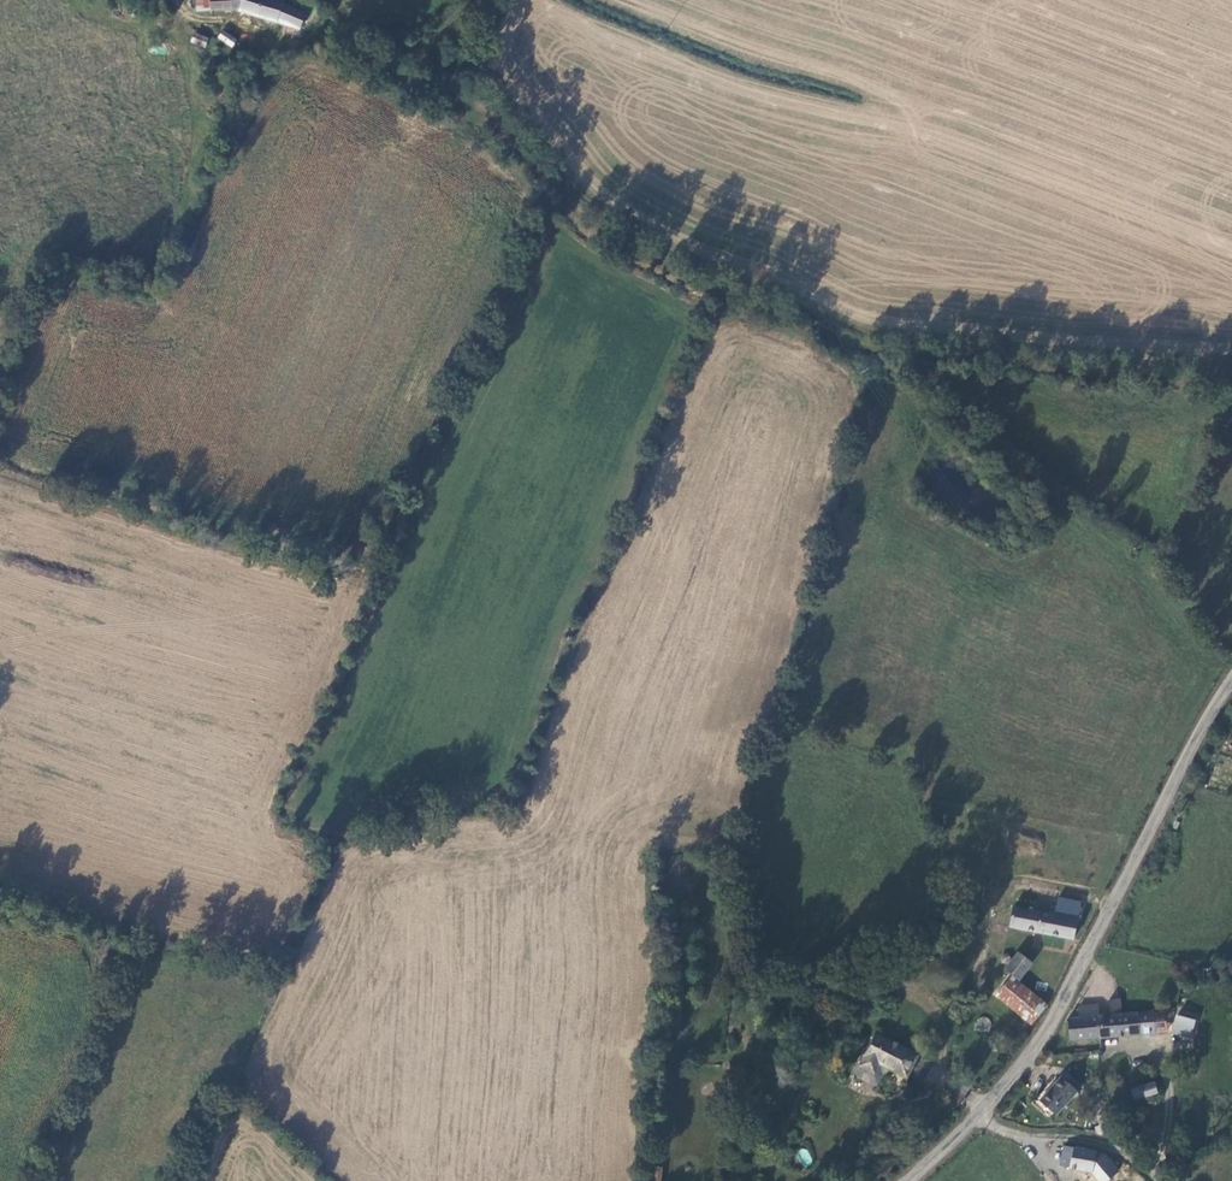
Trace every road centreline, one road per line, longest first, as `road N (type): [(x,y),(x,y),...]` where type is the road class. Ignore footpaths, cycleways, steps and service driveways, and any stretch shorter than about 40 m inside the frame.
road 1 (unclassified): [(1231,681),(1070,989),(974,1120)]
road 2 (unclassified): [(1125,1144),(1063,1127),(1004,1131),(974,1120)]

